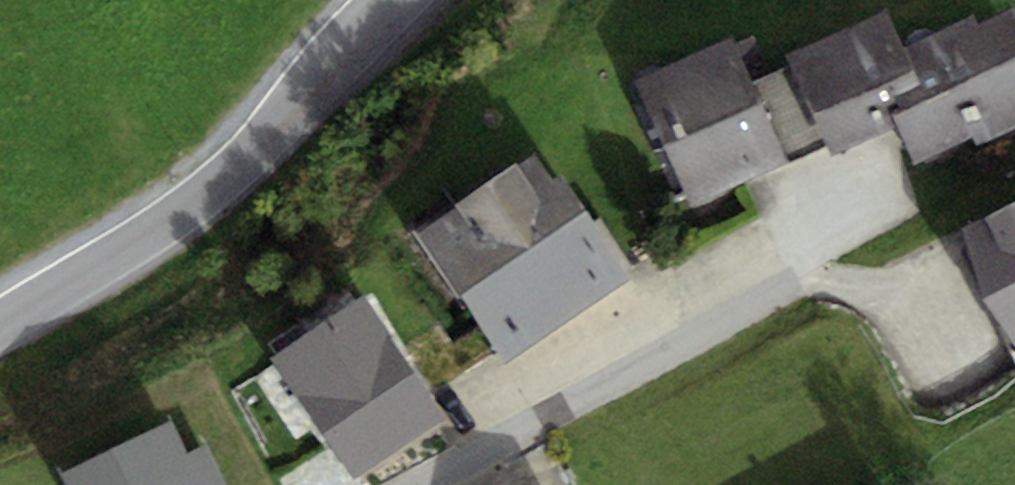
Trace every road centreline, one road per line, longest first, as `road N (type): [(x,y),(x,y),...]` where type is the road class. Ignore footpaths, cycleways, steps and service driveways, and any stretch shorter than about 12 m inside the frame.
road 1 (residential): [(398,484),(862,193)]
road 2 (residential): [(402,0),(206,197),(0,325)]

